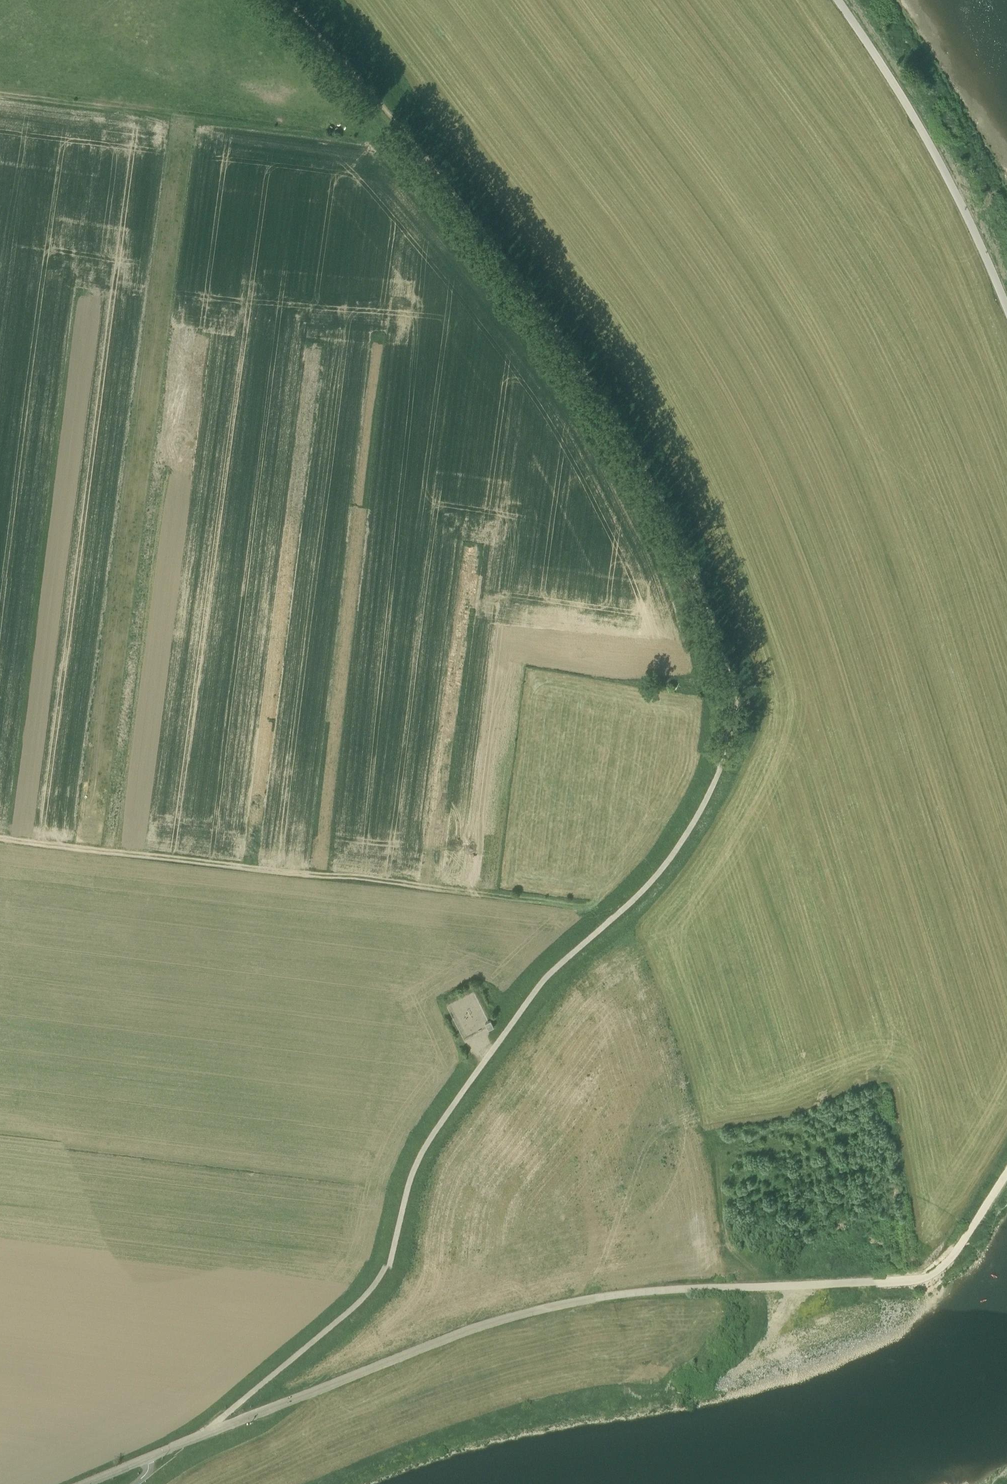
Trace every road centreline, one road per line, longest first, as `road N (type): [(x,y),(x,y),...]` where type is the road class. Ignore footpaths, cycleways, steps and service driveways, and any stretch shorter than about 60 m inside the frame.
road 1 (unclassified): [(148,1464),(536,1315),(719,1290),(923,1277),(951,1254),(1006,1171)]
road 2 (track): [(0,833),(589,902)]
road 3 (unclassified): [(1006,310),(947,176),(840,0)]
road 4 (track): [(0,91),(150,110)]

